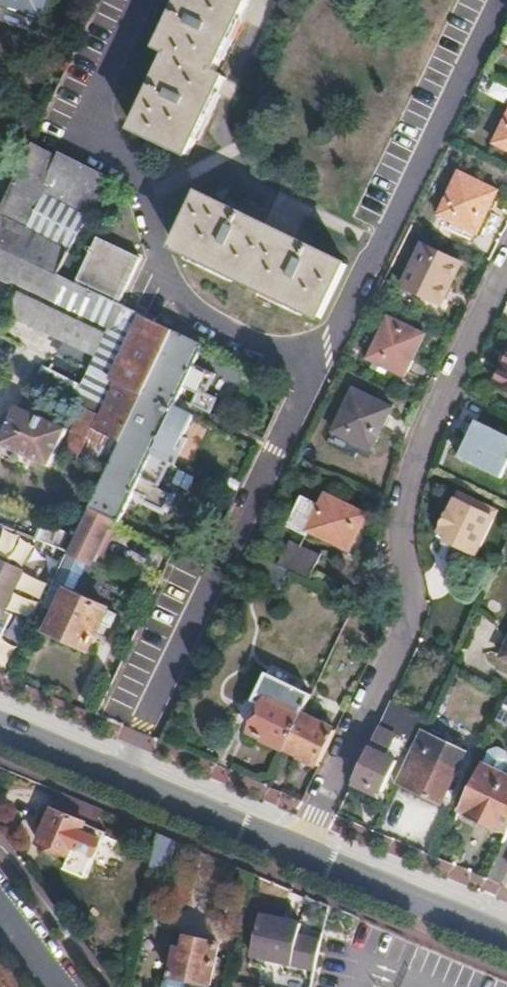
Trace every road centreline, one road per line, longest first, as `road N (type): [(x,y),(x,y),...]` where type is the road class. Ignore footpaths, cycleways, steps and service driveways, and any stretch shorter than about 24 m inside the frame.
road 1 (residential): [(304,853),(398,645),(390,559),(408,475),(506,260)]
road 2 (tertiary): [(304,853),(0,724)]
road 3 (tertiary): [(477,926),(304,853)]

